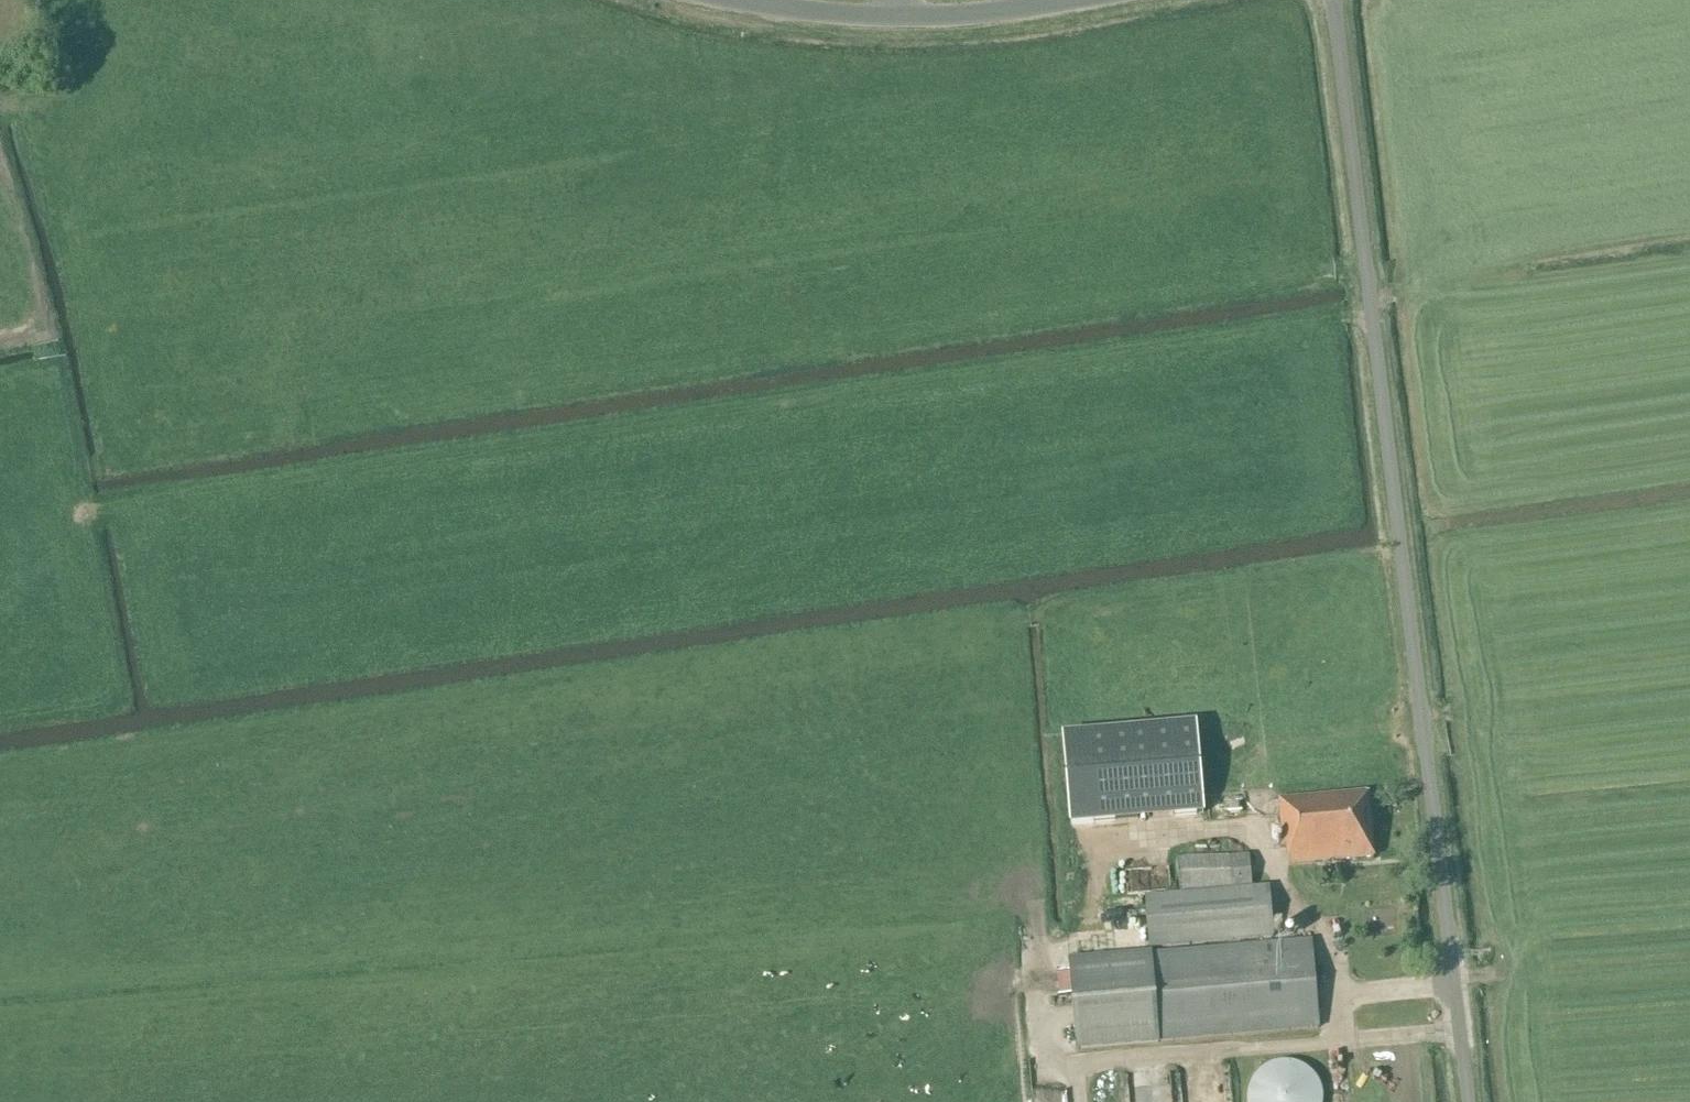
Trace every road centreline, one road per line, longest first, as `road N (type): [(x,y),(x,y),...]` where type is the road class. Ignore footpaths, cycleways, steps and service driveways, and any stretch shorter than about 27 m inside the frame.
road 1 (unclassified): [(1472,1101),(1331,0)]
road 2 (unclassified): [(706,0),(811,22),(893,25),(1095,0)]

